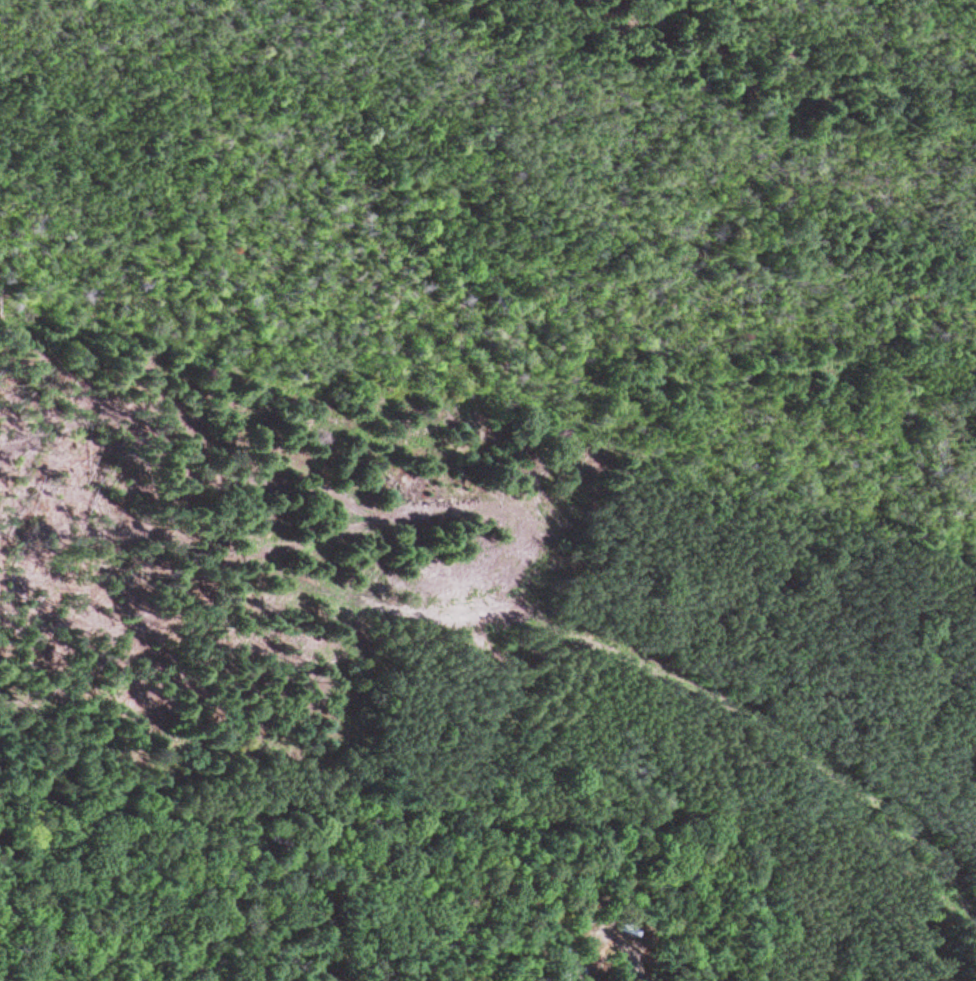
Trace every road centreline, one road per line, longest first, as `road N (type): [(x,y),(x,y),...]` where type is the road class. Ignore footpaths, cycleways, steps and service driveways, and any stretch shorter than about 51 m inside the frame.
road 1 (track): [(148,980),(132,957),(0,900)]

